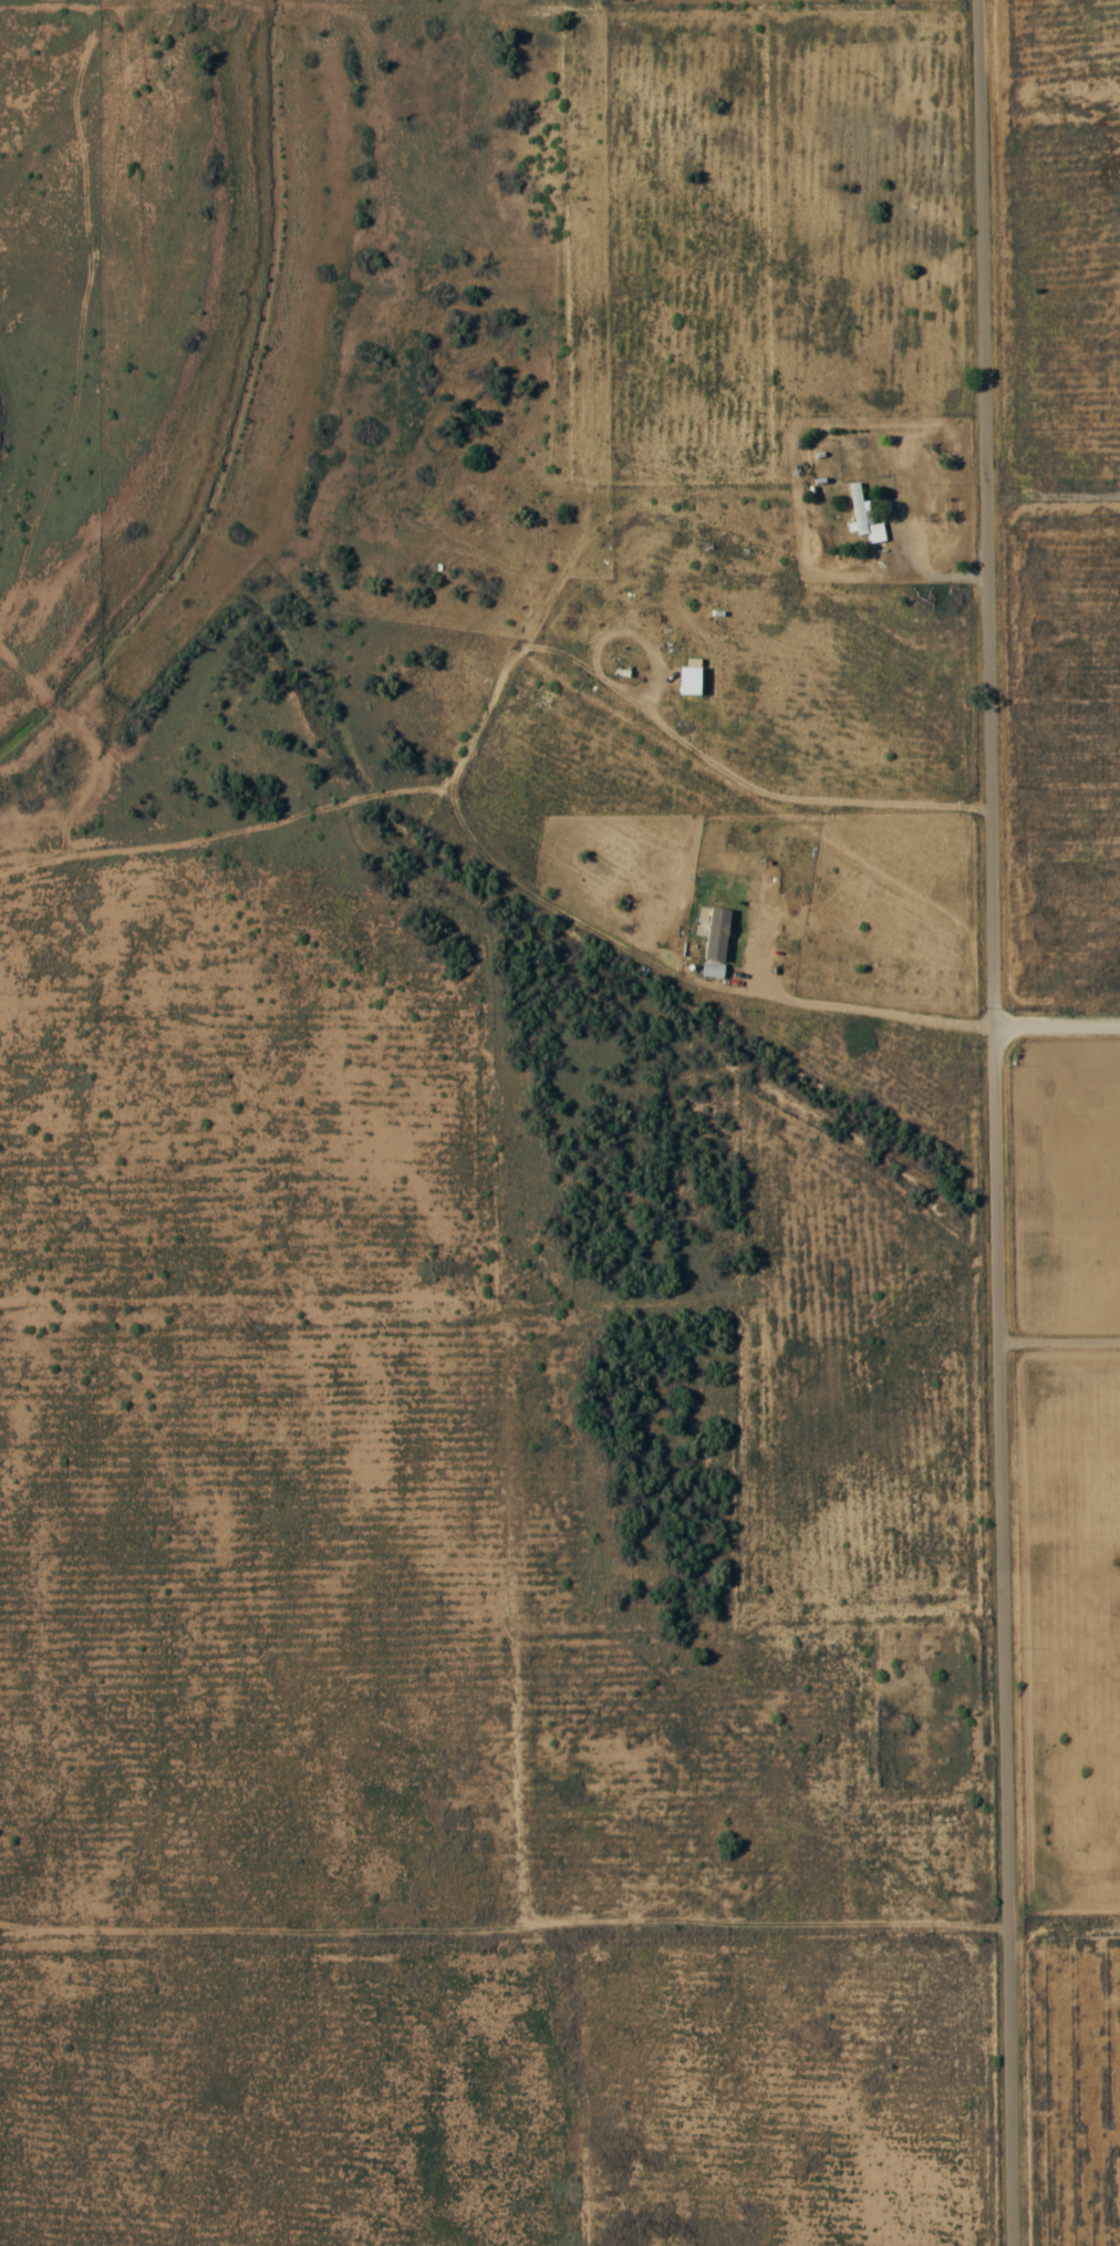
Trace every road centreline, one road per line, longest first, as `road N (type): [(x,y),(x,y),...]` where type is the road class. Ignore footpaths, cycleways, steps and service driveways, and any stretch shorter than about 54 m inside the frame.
road 1 (residential): [(1009,2245),(976,0)]
road 2 (residential): [(989,1027),(1119,1026)]

